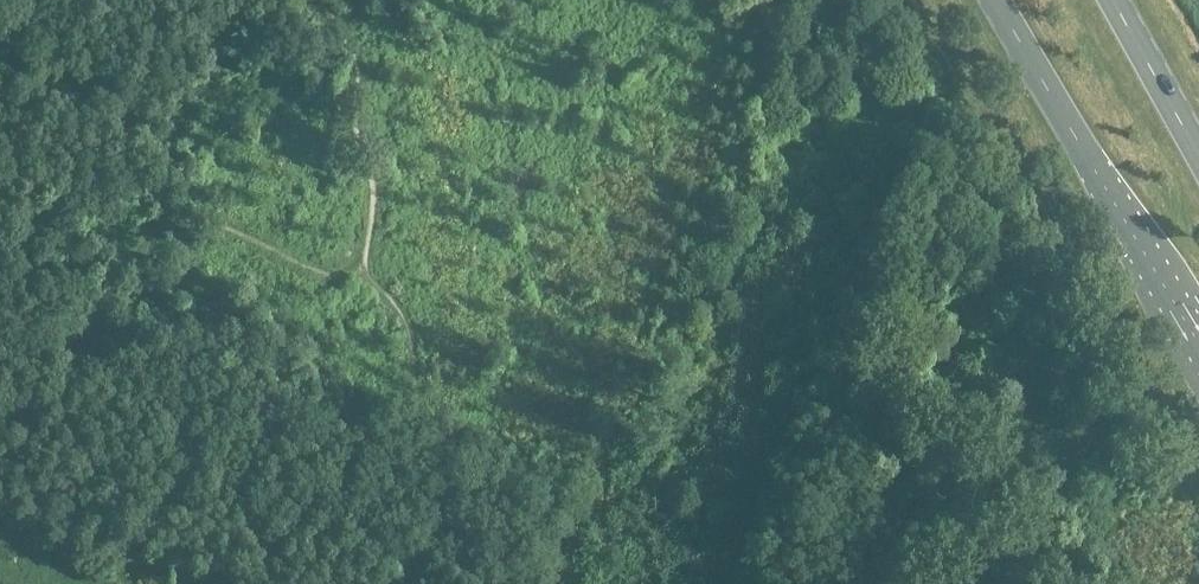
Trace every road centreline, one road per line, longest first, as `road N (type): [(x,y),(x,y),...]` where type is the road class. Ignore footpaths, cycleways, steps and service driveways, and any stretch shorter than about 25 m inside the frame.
road 1 (primary): [(997,0),(1198,338)]
road 2 (primary): [(1198,159),(1108,0)]

